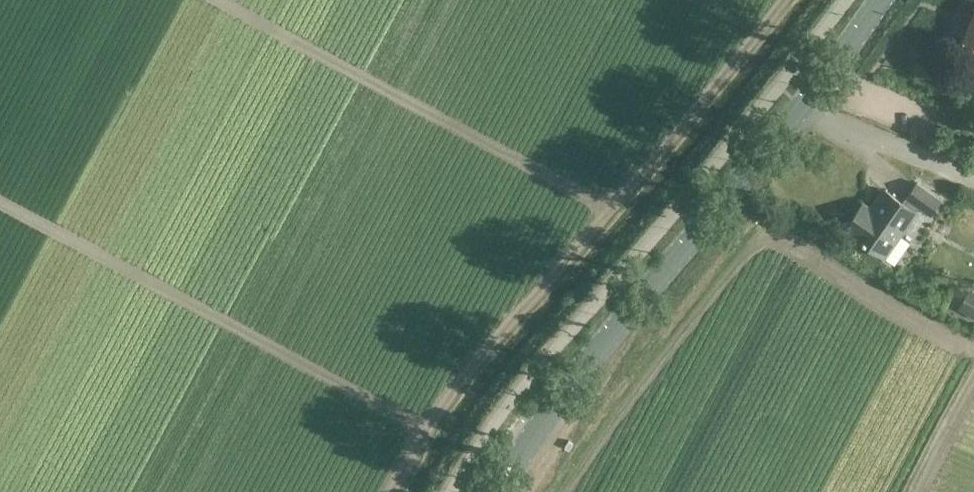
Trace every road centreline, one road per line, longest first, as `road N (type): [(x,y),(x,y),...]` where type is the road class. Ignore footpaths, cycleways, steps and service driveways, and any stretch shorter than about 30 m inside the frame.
road 1 (secondary): [(497,491),(556,406),(879,0)]

